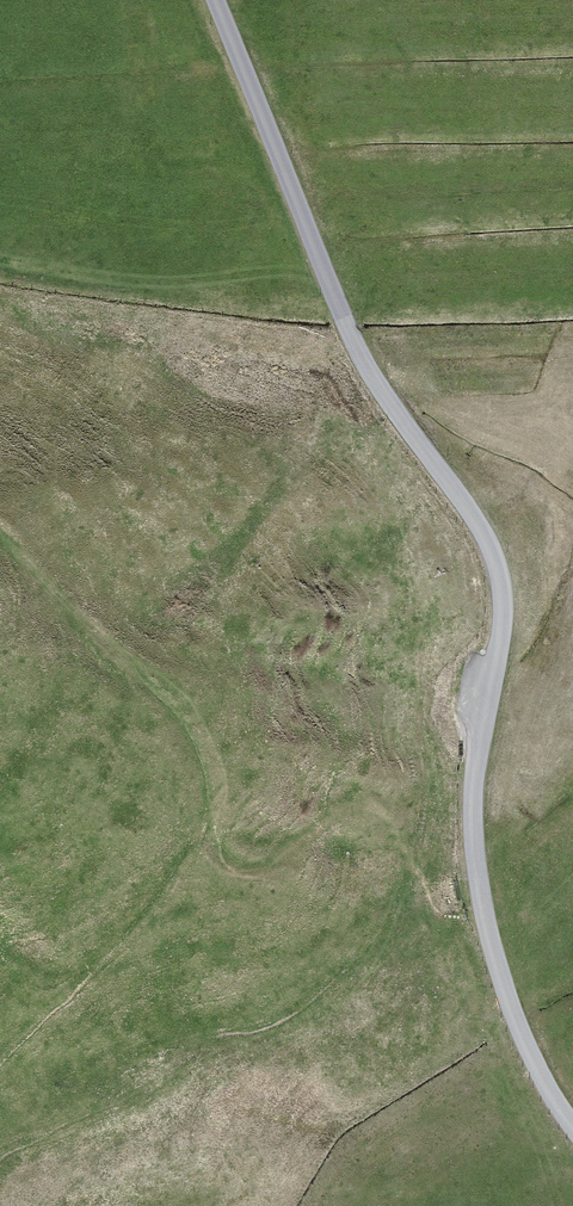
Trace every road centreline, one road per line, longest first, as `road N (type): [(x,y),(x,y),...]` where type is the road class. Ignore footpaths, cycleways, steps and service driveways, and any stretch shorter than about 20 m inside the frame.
road 1 (unclassified): [(219,0),(347,316),(401,420),(462,484),(502,566),(508,624),(475,784),(474,864),(530,1035),(572,1124)]
road 2 (track): [(0,522),(201,692),(221,769),(223,857),(288,874),(375,822),(474,864)]

